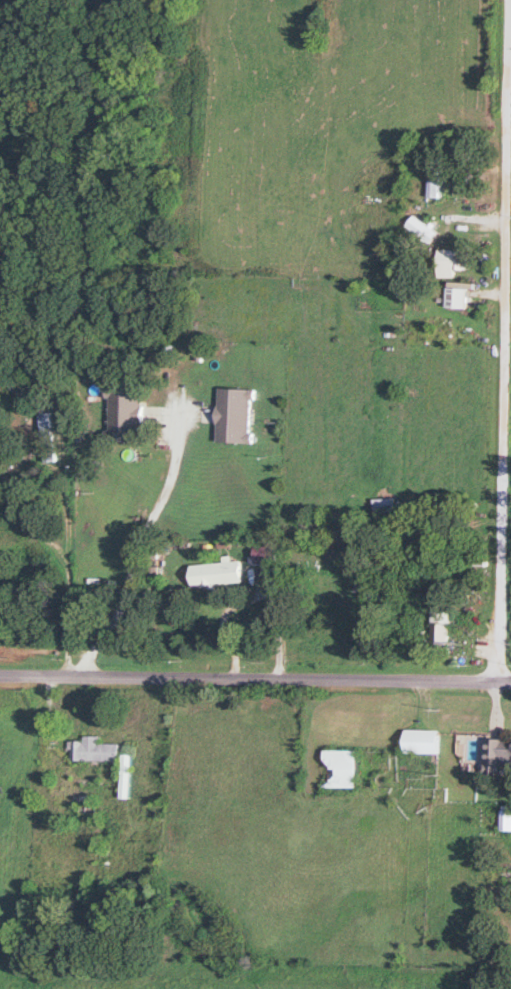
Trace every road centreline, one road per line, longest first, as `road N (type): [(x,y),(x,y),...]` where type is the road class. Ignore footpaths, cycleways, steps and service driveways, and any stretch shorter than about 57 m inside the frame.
road 1 (residential): [(492,682),(501,0)]
road 2 (tertiary): [(510,682),(0,678)]

